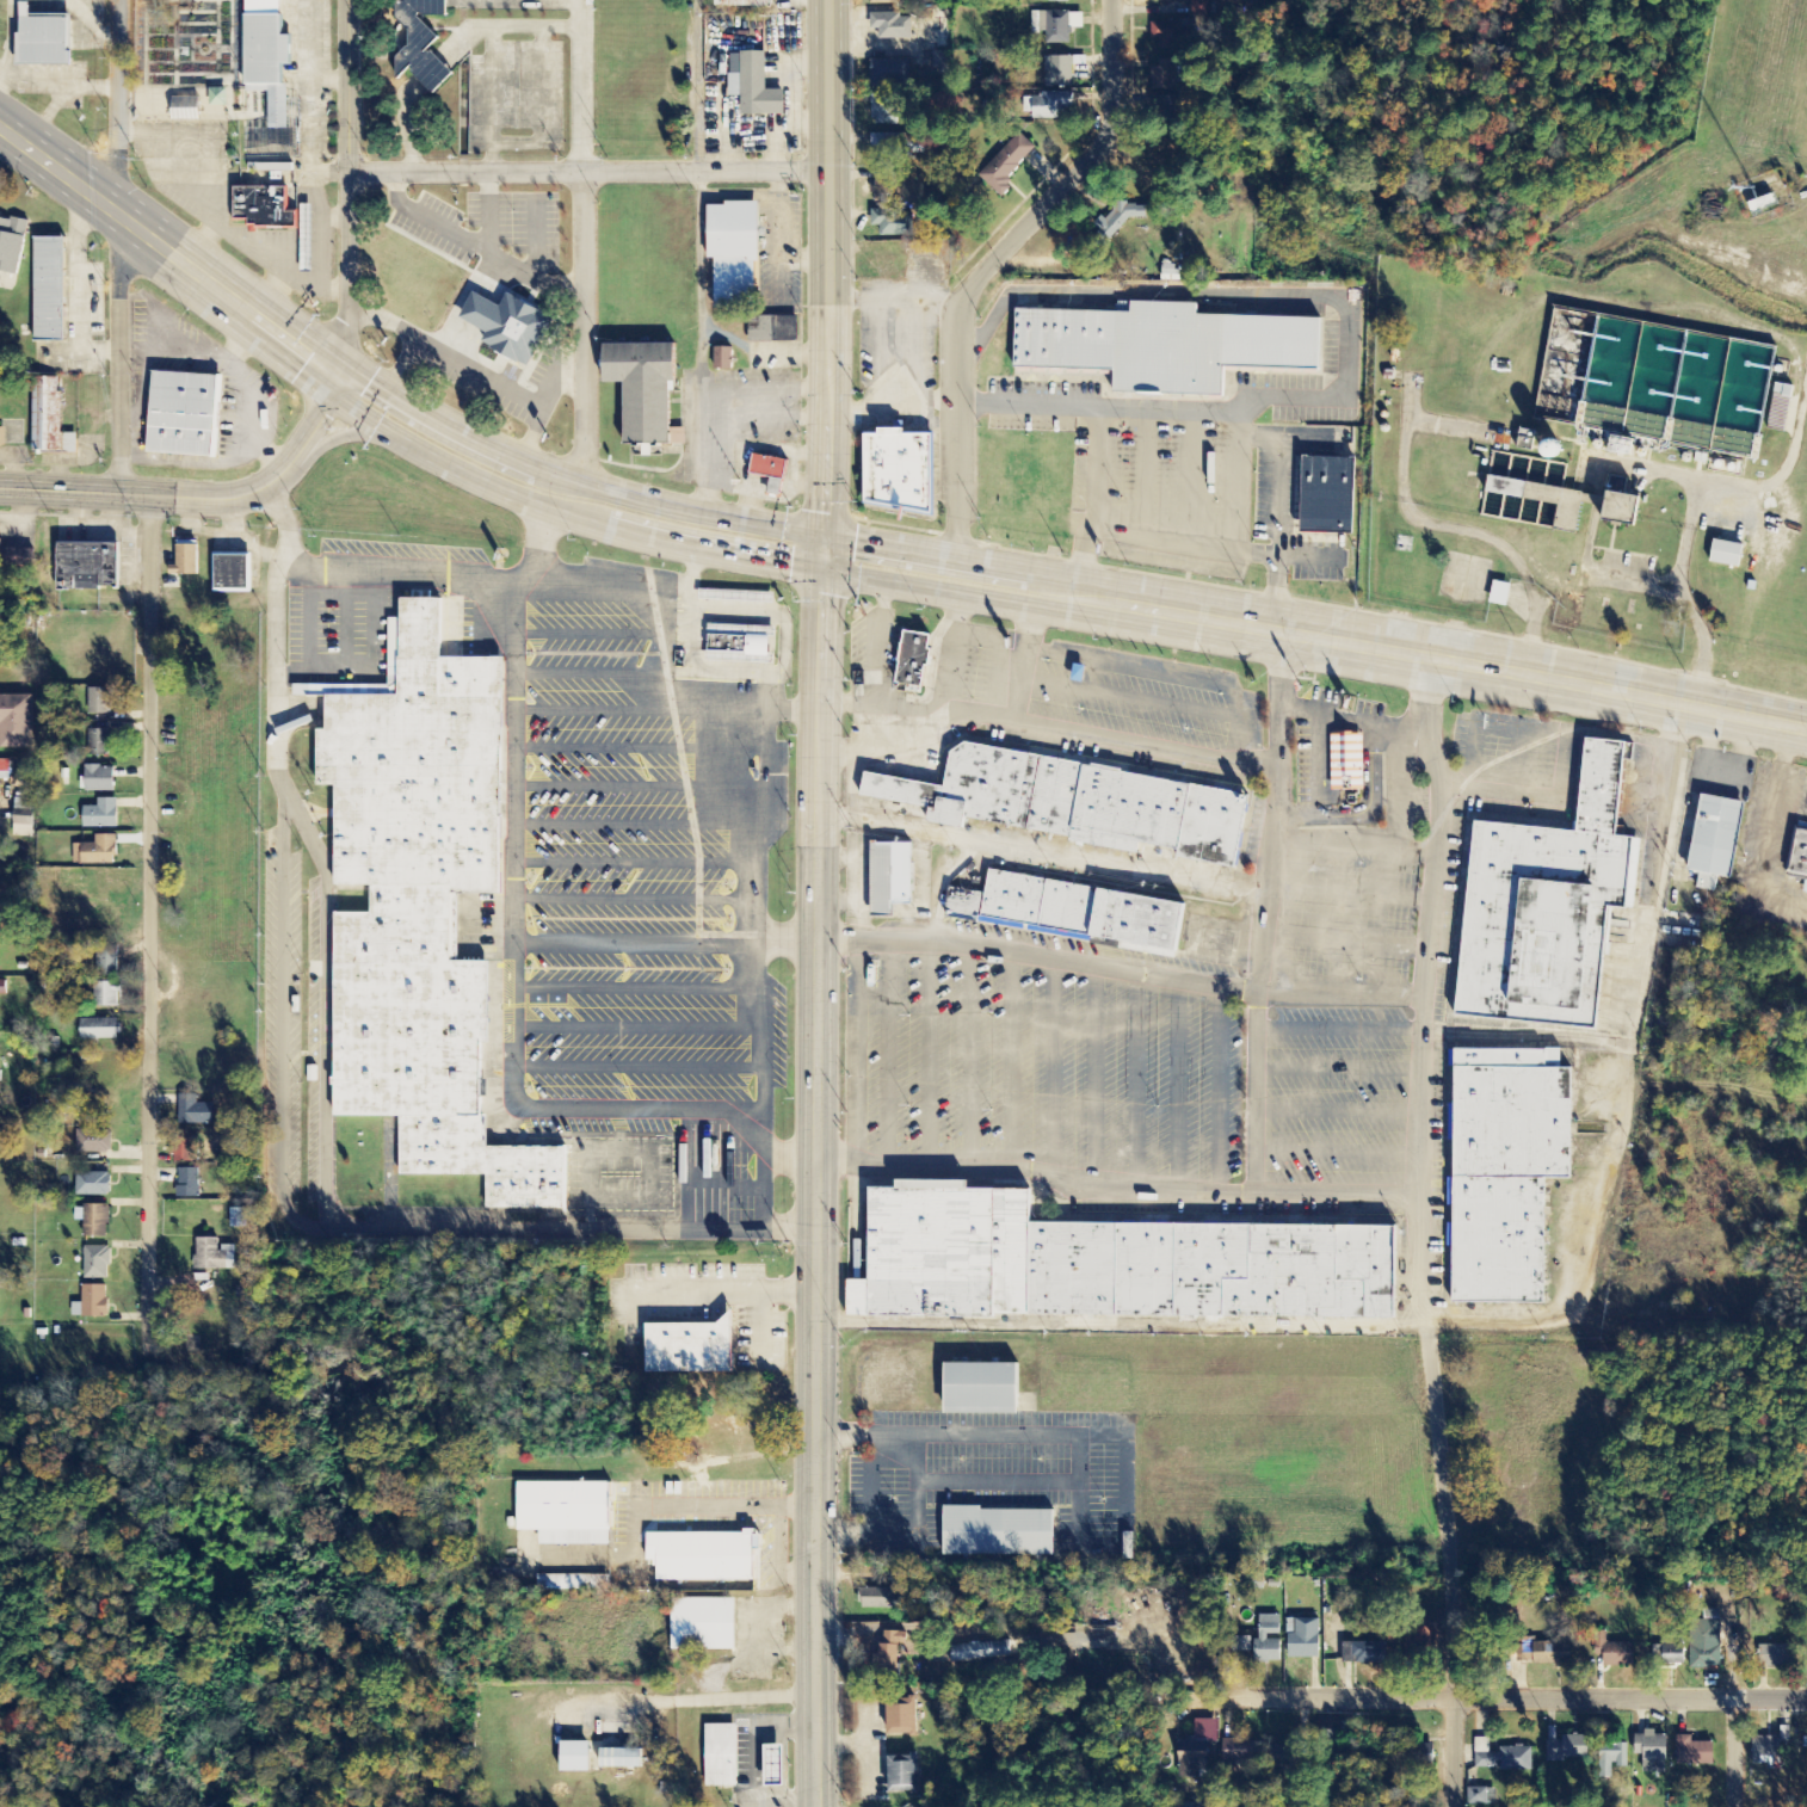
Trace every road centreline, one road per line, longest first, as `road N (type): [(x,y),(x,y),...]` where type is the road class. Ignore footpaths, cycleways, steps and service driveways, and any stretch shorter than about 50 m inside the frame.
road 1 (primary): [(1806,730),(827,557),(551,491),(442,445),(343,382),(0,125)]
road 2 (secondary): [(827,557),(811,1806)]
road 3 (residential): [(149,493),(148,1361)]
road 4 (residential): [(957,575),(957,312),(973,284),(1103,149),(1114,107),(1113,0)]
road 5 (residential): [(1806,1712),(1240,1697)]
road 6 (secondary): [(828,0),(827,557)]
road 7 (residential): [(582,500),(581,0)]
road 8 (residential): [(117,492),(119,0)]
road 9 (residential): [(830,169),(347,169)]
road 10 (residential): [(1468,1806),(1473,1703),(1427,1342)]
road 11 (secondary): [(343,382),(298,457),(260,488),(227,498),(0,488)]
road 12 (residential): [(321,365),(345,325),(347,0)]
road 13 (primary): [(298,457),(344,432),(370,431),(457,452)]

